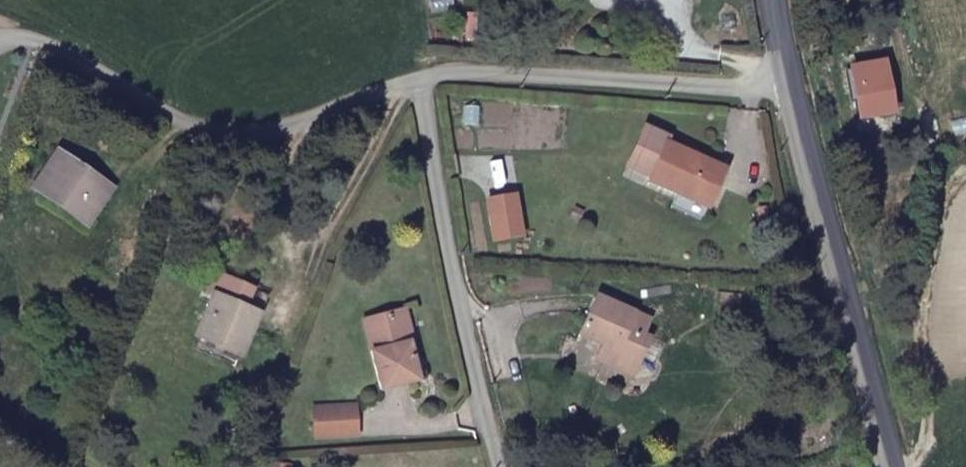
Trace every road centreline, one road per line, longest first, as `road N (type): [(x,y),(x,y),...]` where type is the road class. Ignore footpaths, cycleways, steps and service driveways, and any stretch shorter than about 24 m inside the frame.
road 1 (residential): [(420,82),(278,132),(196,129),(101,65),(29,35)]
road 2 (residential): [(509,466),(472,340),(420,82)]
road 3 (residential): [(420,82),(810,94)]
road 4 (secondary): [(810,94),(917,466)]

